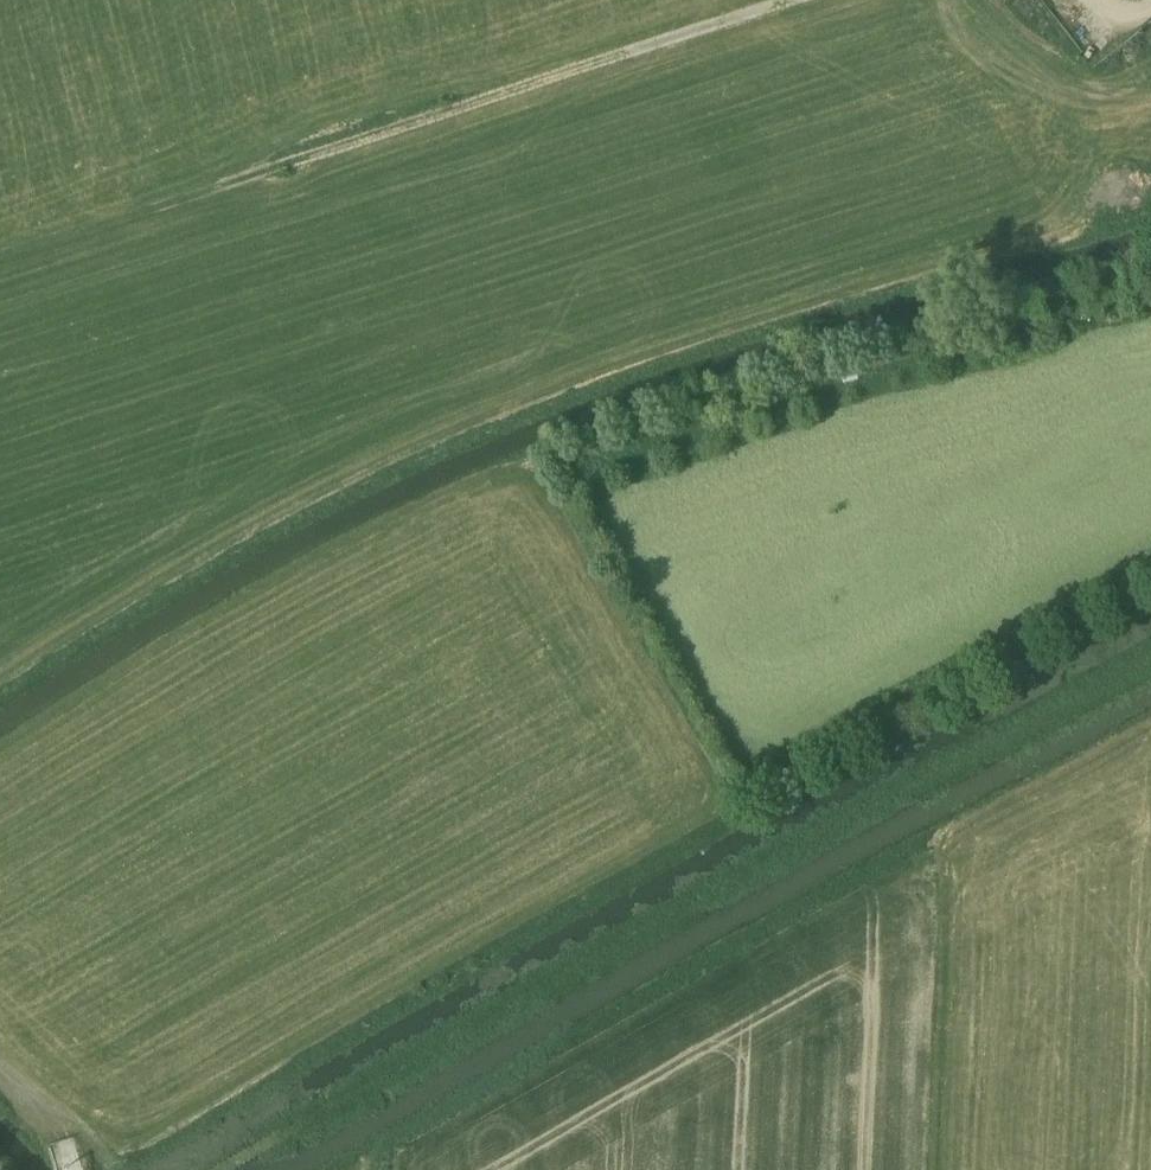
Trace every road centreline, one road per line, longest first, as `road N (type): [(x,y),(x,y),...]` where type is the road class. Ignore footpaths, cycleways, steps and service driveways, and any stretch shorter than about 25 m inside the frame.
road 1 (track): [(1150,658),(223,1169)]
road 2 (track): [(794,0),(259,174)]

